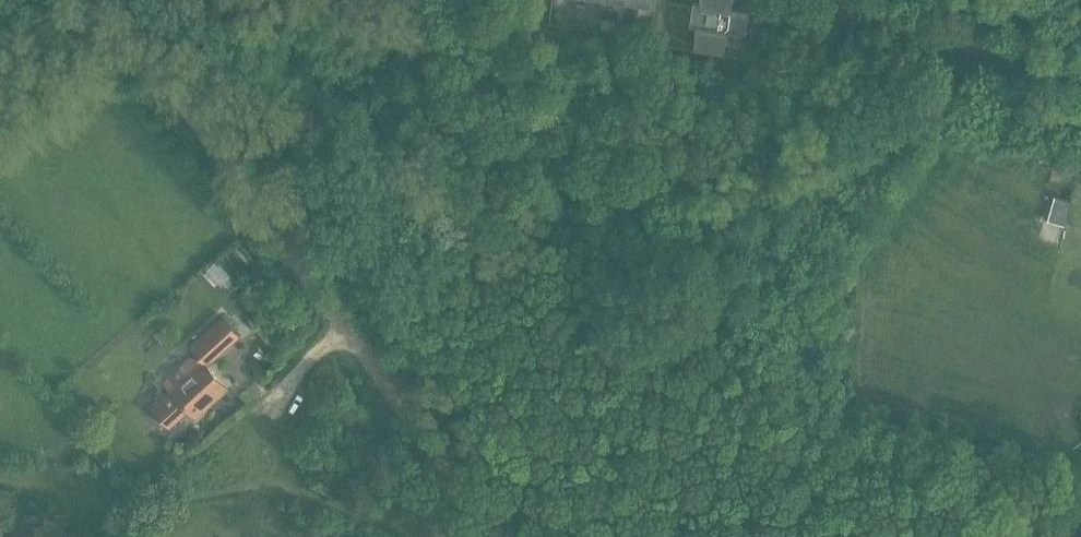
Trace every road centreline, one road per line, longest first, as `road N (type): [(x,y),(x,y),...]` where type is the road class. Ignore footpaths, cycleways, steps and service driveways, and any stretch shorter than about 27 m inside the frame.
road 1 (unclassified): [(499,536),(154,66),(75,0)]

